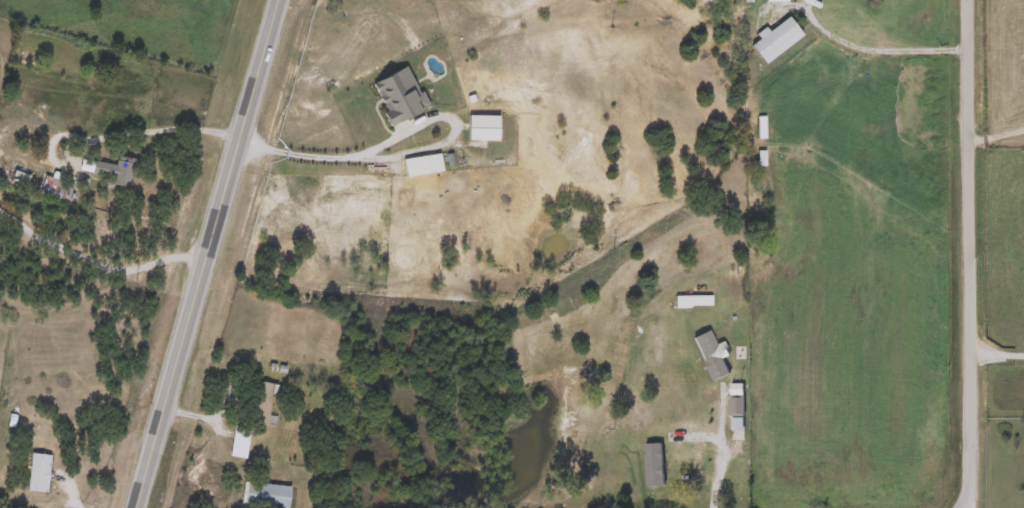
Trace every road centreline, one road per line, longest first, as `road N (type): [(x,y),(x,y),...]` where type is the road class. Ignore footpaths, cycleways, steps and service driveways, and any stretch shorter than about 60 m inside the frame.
road 1 (primary): [(128,507),(273,0)]
road 2 (residential): [(957,507),(966,492),(966,0)]

